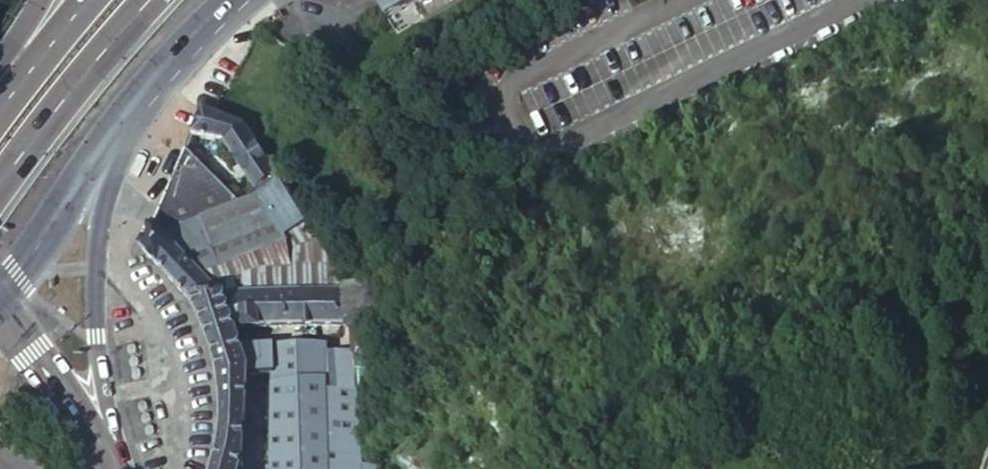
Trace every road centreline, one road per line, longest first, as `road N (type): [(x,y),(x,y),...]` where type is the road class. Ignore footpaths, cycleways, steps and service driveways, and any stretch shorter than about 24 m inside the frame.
road 1 (primary): [(115,468),(92,284),(102,191),(126,117)]
road 2 (trunk): [(0,172),(138,0)]
road 3 (primary): [(0,291),(126,117)]
road 4 (primary): [(114,468),(0,319)]
road 5 (primary): [(126,117),(234,0)]
road 6 (primary): [(84,0),(0,102)]

